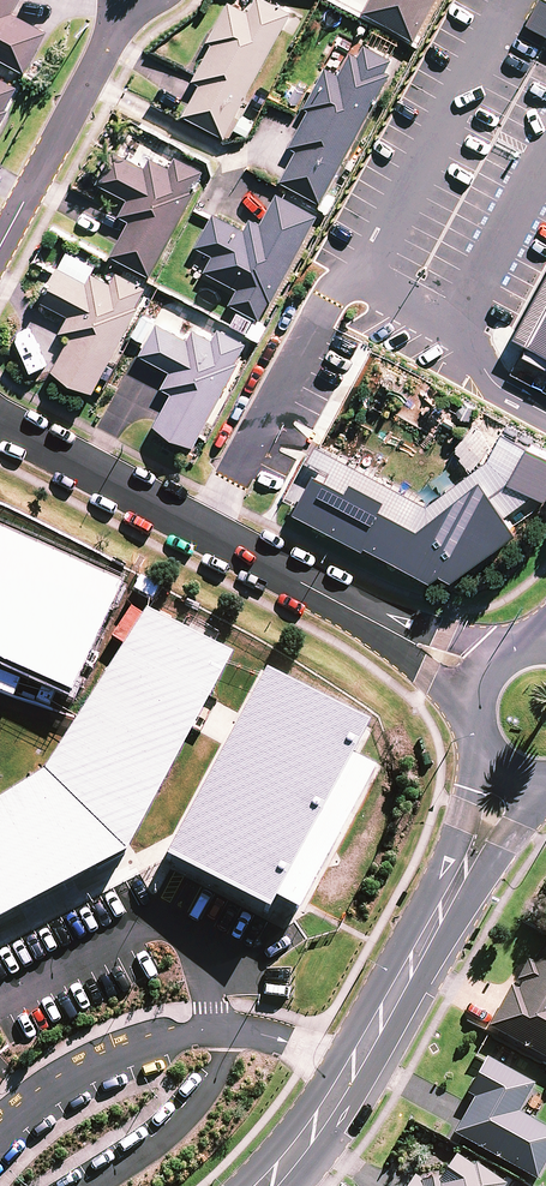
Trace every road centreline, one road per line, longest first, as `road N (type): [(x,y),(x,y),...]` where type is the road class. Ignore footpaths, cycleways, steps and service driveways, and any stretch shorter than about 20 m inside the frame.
road 1 (residential): [(0,424),(483,677)]
road 2 (tertiary): [(267,1185),(345,1078),(514,777)]
road 3 (residential): [(0,242),(115,23)]

